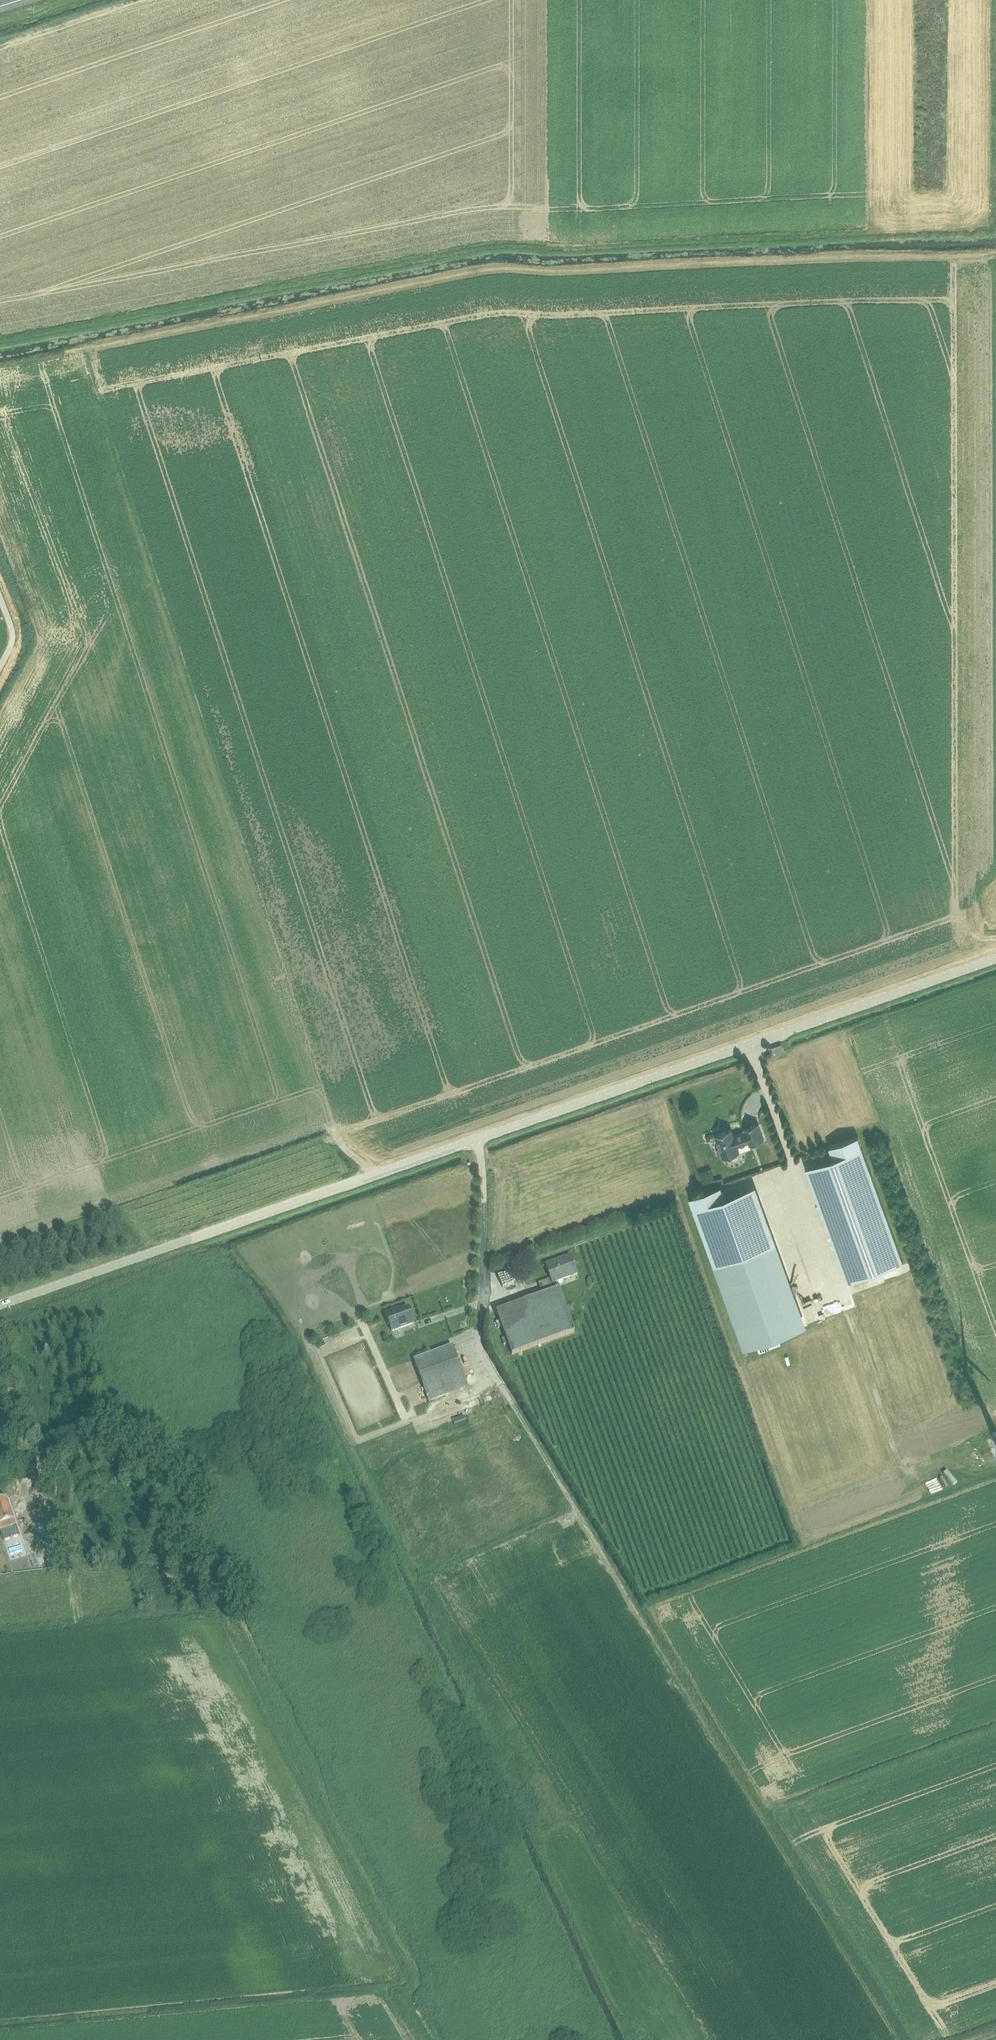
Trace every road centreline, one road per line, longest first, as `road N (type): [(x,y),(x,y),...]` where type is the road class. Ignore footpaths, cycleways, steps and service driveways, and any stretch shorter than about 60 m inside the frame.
road 1 (tertiary): [(0,1305),(995,958)]

